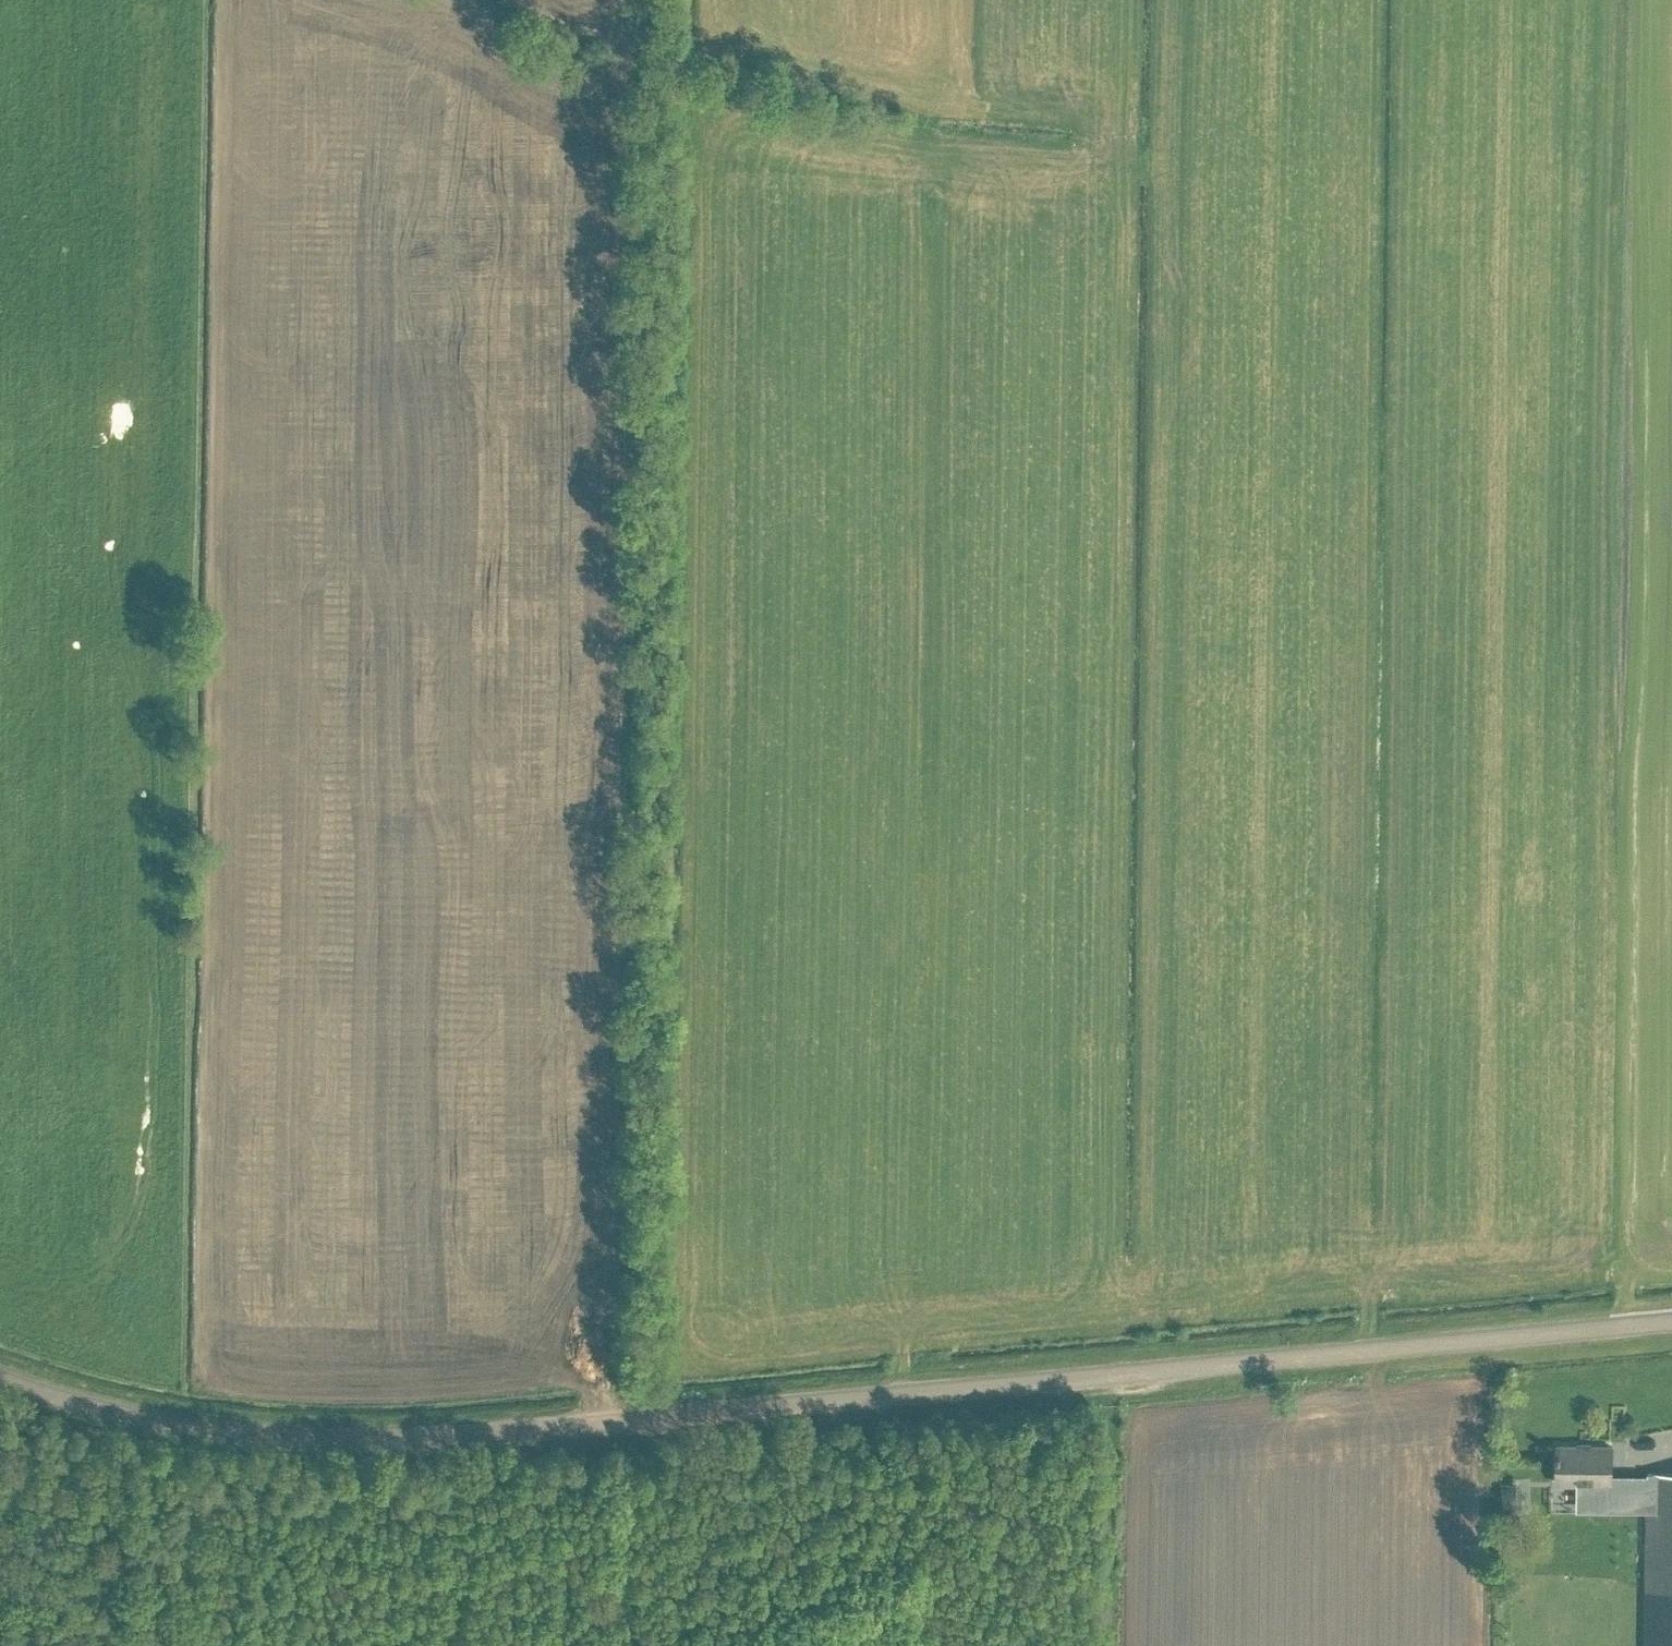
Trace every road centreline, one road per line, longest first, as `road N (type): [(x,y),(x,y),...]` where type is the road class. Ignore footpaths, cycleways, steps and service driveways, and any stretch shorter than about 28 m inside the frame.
road 1 (unclassified): [(1671,1322),(387,1438),(268,1438),(151,1421),(0,1377)]

